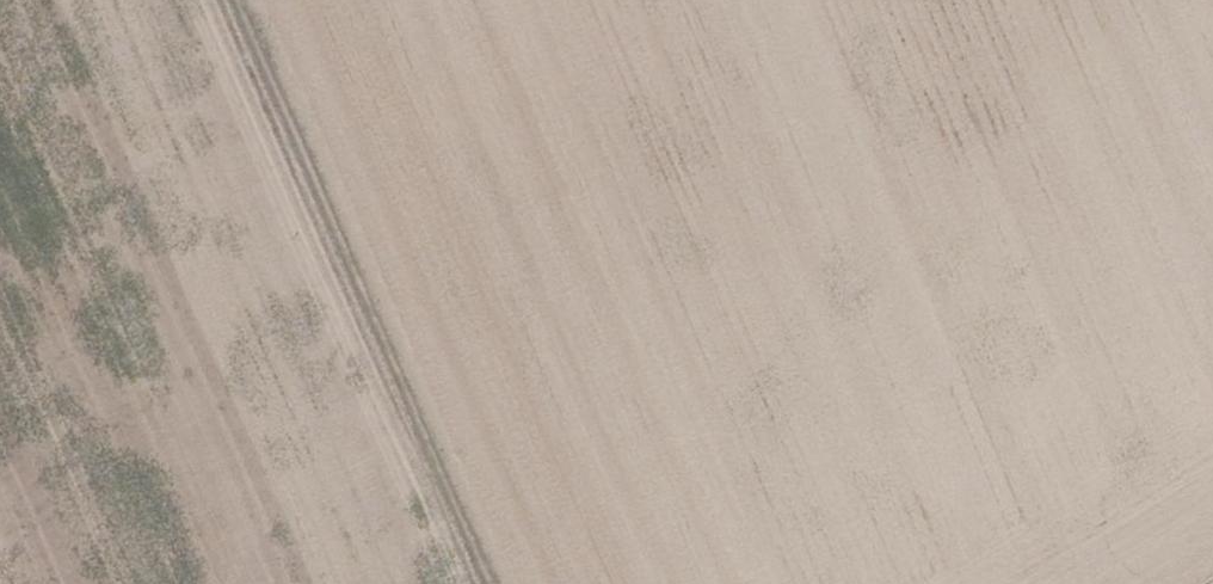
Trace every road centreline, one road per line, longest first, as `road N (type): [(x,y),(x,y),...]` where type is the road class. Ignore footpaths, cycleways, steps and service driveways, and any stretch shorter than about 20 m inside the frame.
road 1 (track): [(243,0),(494,583)]

